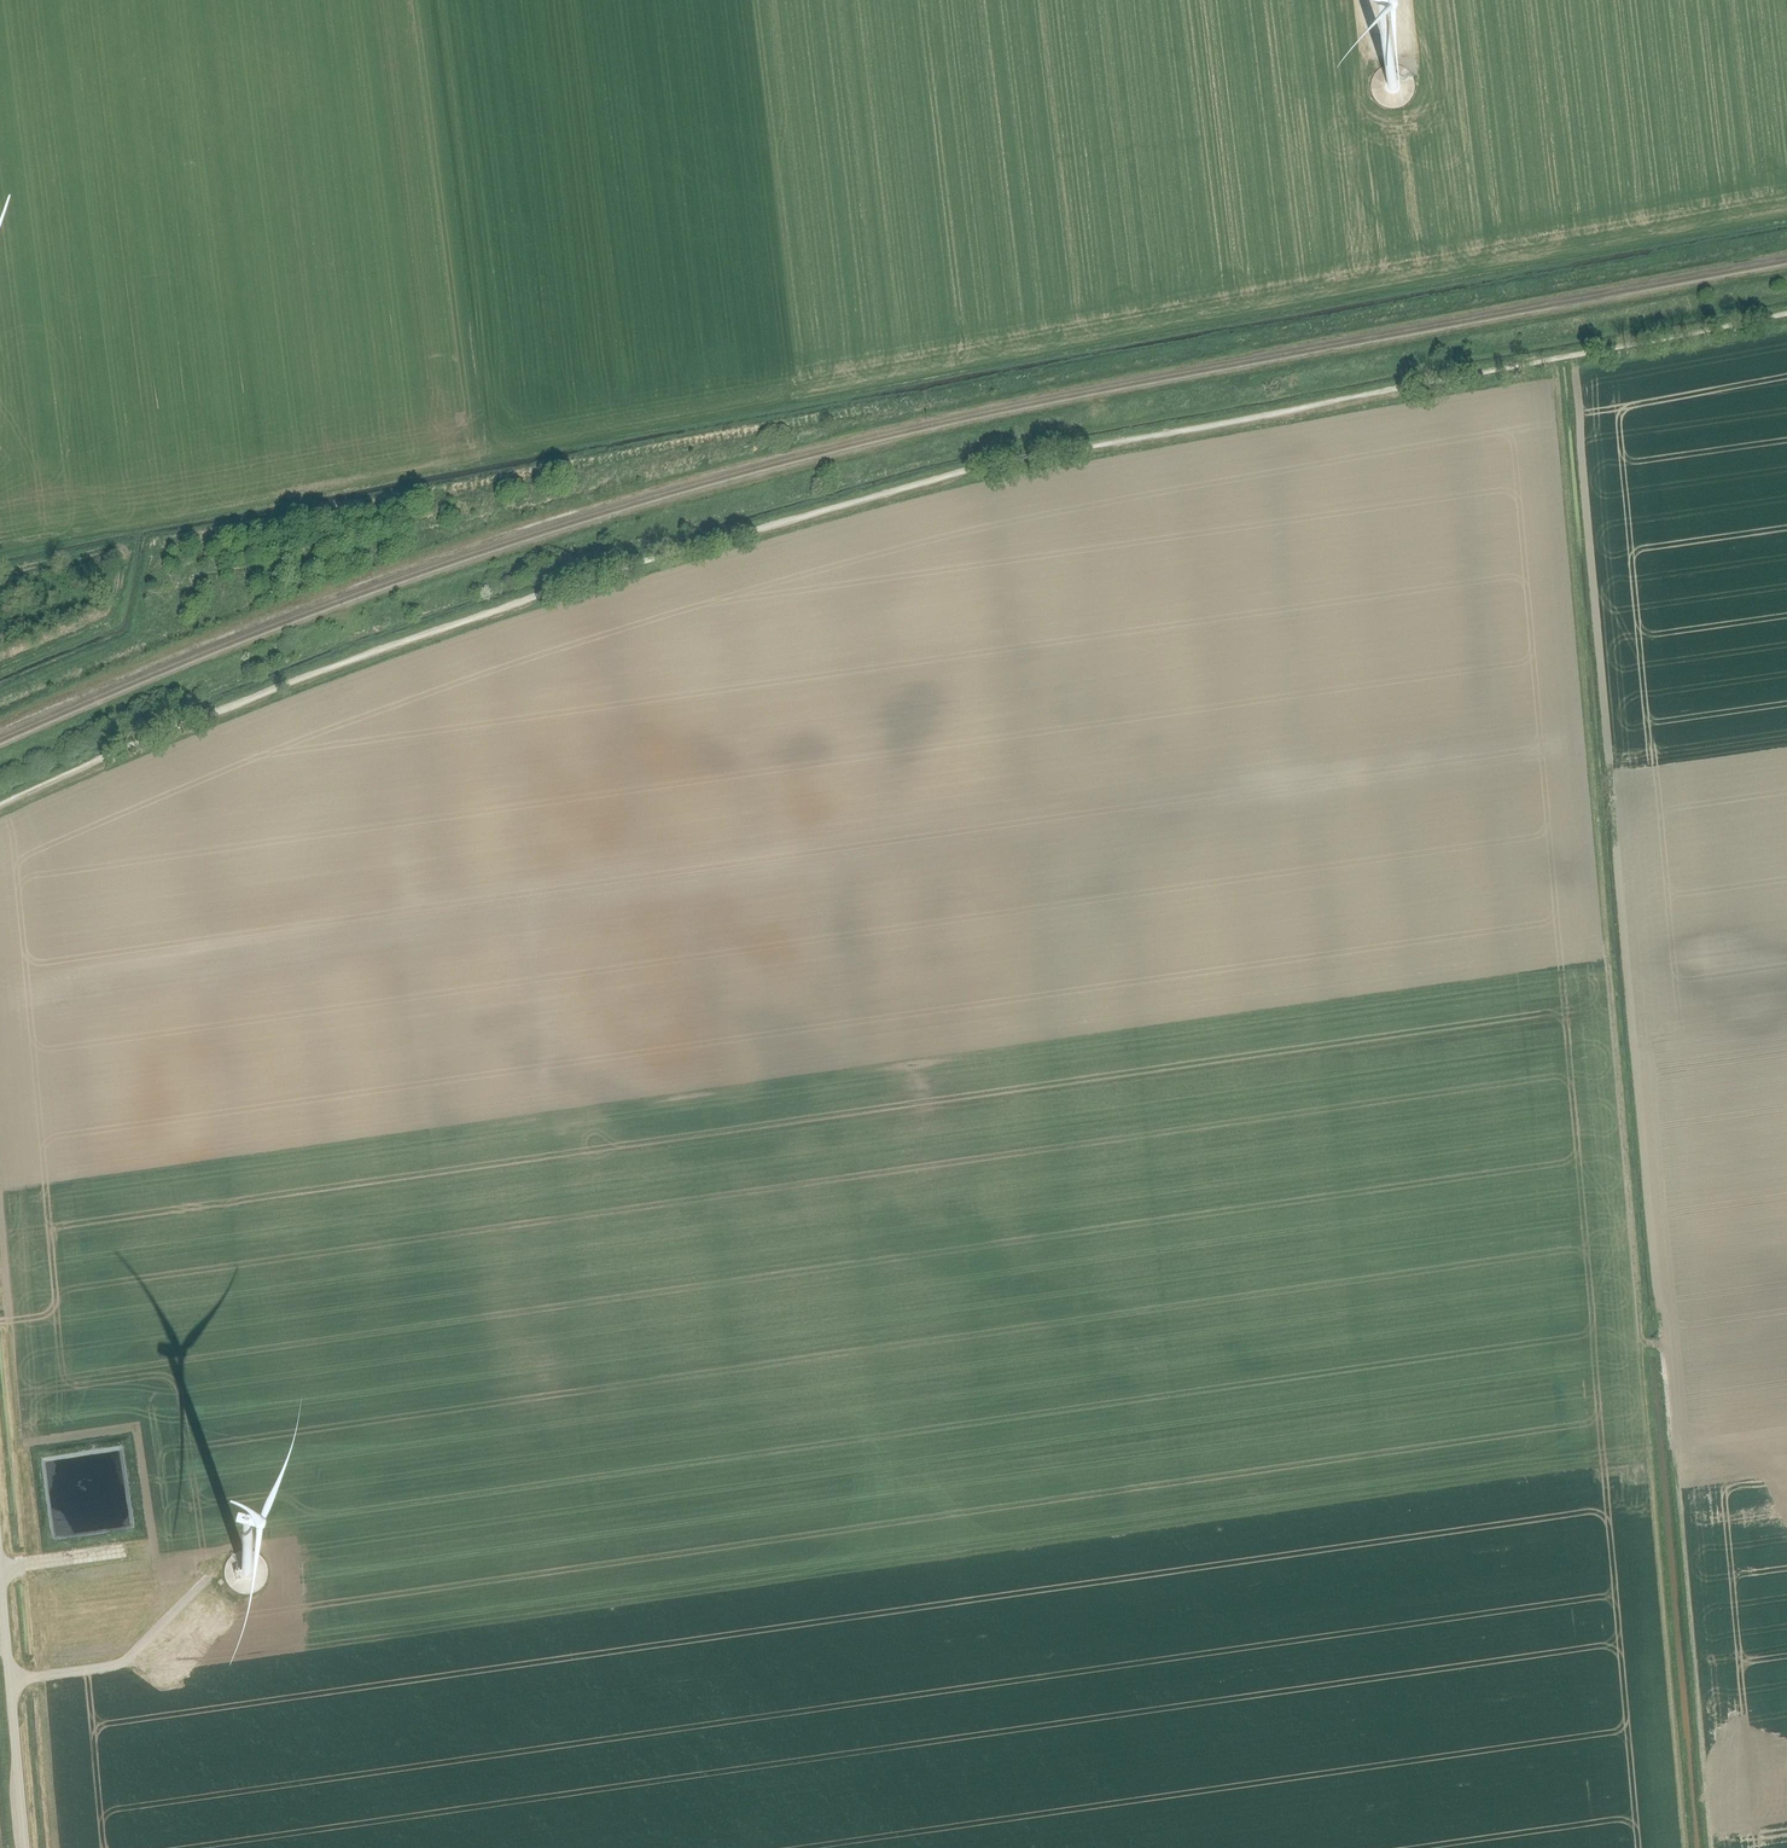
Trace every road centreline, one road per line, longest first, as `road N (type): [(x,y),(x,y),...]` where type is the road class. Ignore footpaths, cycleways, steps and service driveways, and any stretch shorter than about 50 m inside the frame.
road 1 (track): [(0,802),(394,641),(847,501),(1038,453),(1786,314)]
road 2 (unclassified): [(29,1847),(0,1572)]

